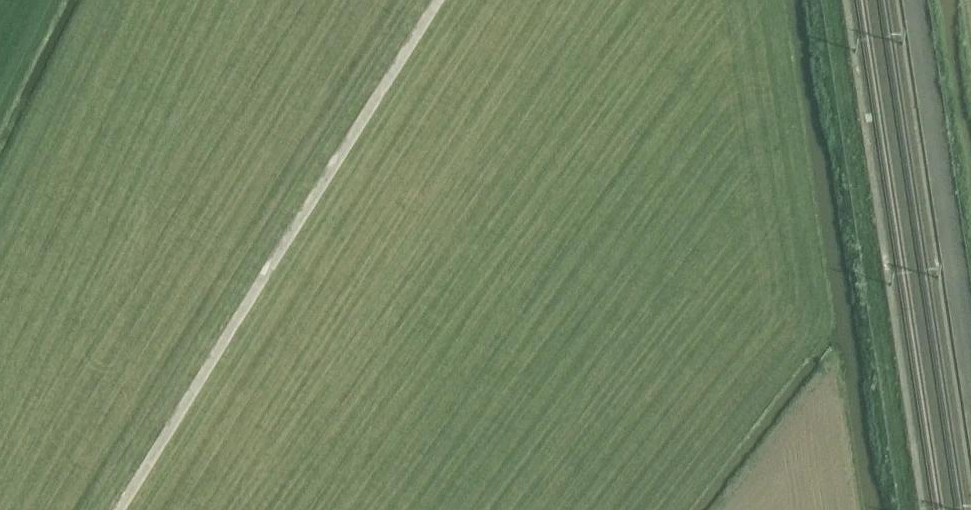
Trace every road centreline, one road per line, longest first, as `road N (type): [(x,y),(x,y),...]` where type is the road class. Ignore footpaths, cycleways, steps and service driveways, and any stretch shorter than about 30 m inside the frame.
road 1 (track): [(905,509),(830,0)]

